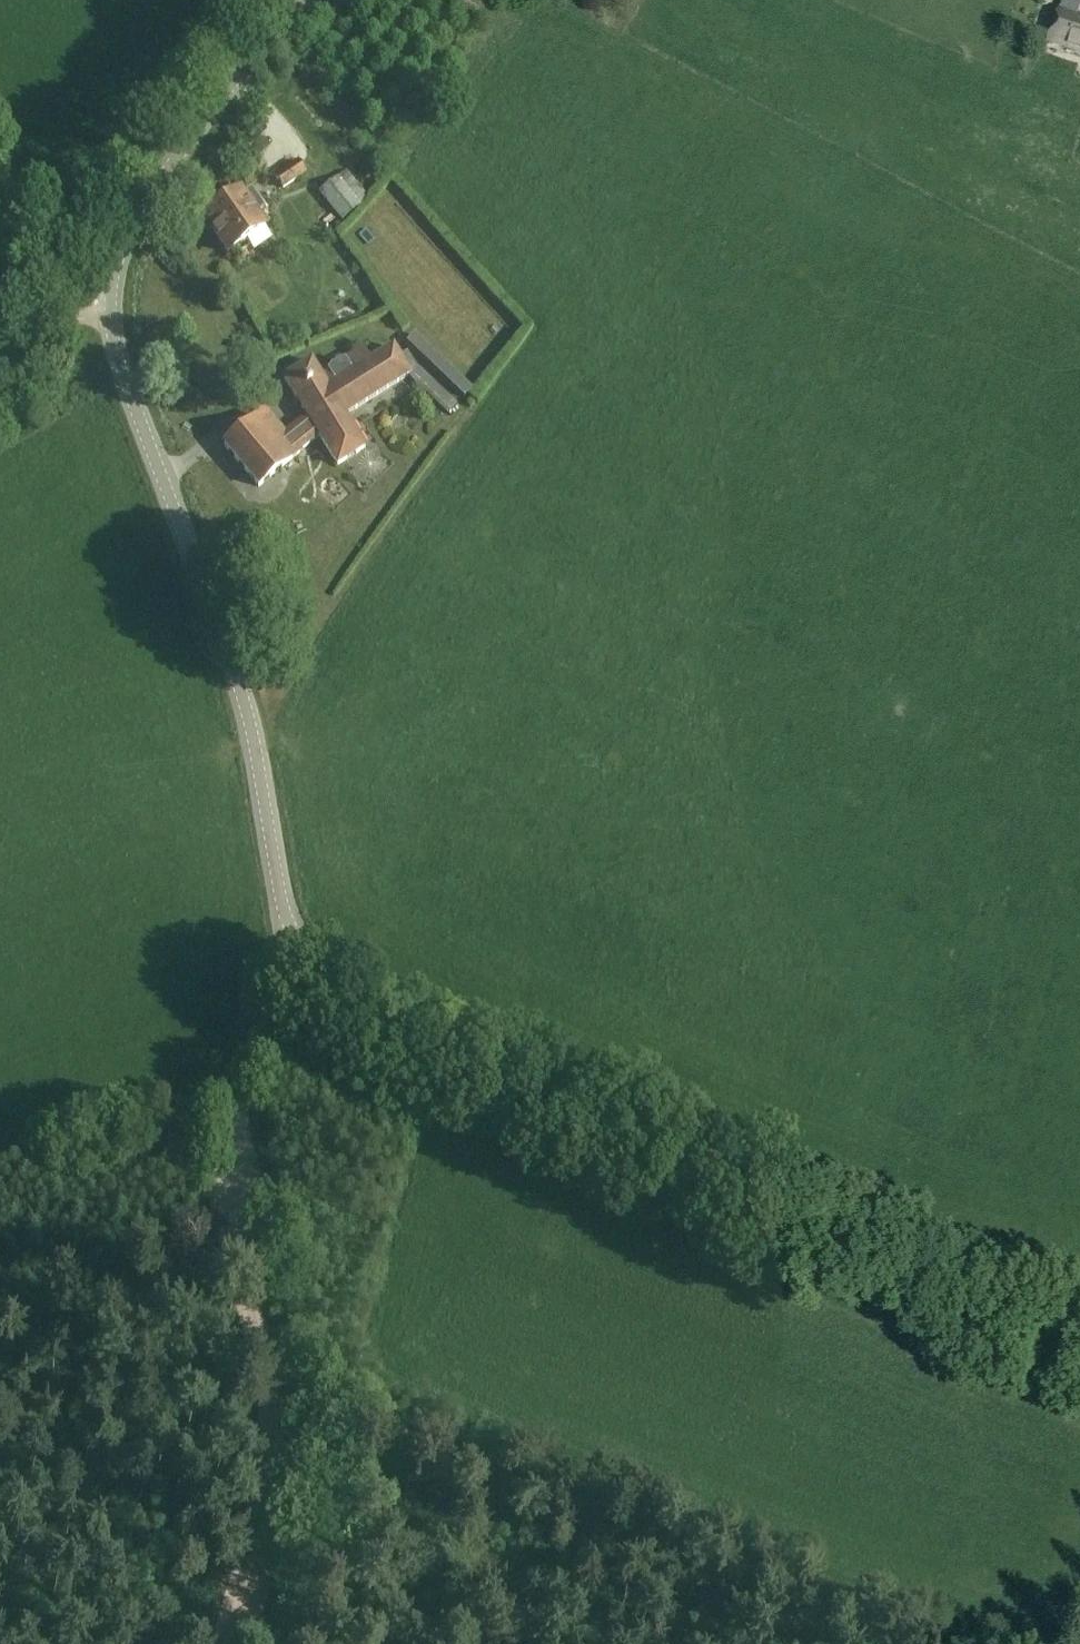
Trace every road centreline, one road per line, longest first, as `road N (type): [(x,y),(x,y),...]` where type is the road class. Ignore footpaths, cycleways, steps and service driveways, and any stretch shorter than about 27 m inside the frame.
road 1 (tertiary): [(1079,1327),(316,980),(292,952),(249,733),(132,392),(113,317),(113,279),(130,222),(176,143),(295,0)]
road 2 (track): [(292,952),(232,1143),(229,1192),(269,1380),(271,1445),(256,1550),(221,1643)]

